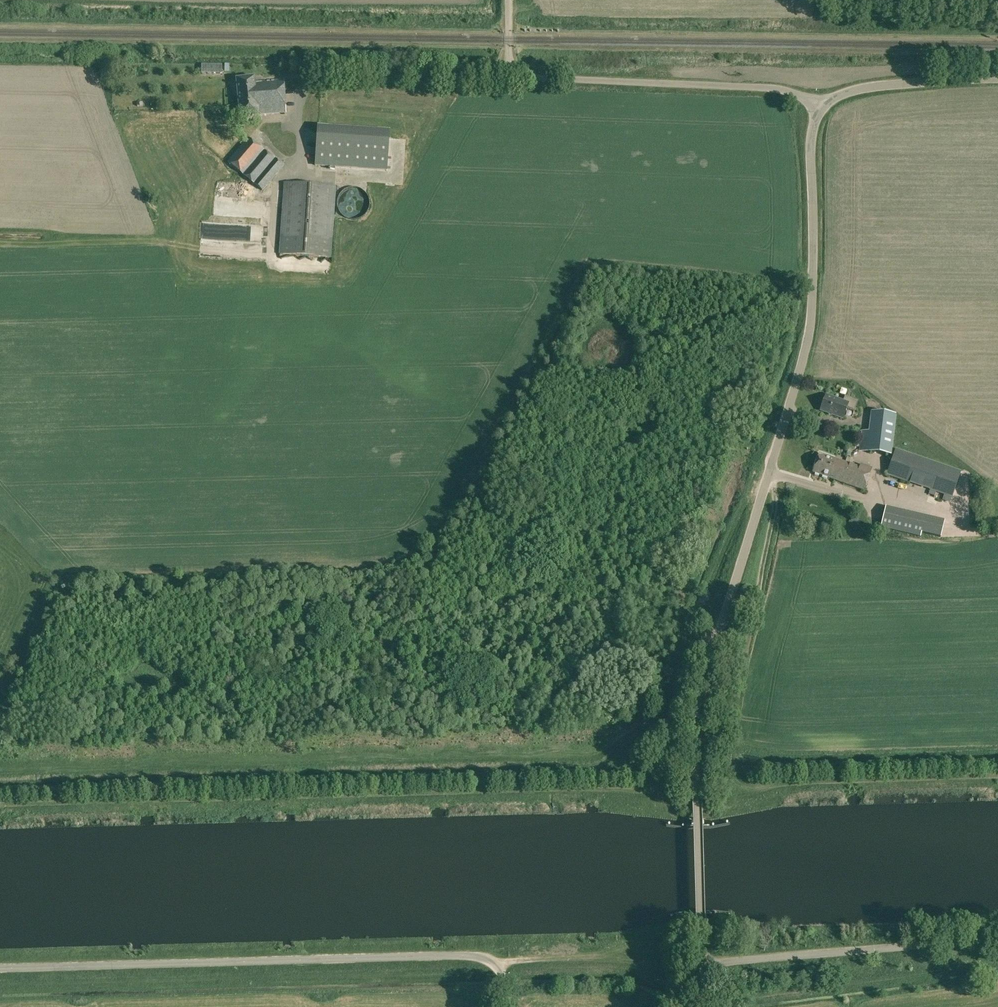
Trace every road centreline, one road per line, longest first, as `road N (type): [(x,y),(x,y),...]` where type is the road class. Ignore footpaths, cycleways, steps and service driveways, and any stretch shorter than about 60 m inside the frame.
road 1 (unclassified): [(701,960),(697,722),(812,328),(810,152),(822,109)]
road 2 (track): [(0,809),(645,788),(663,778),(698,650),(718,639)]
road 3 (unclassified): [(508,1006),(503,973),(476,955),(0,969)]
road 4 (unclassified): [(822,109),(767,87),(510,76),(508,0)]
road 5 (unclassified): [(997,939),(701,960)]
road 6 (track): [(769,477),(777,507),(734,750)]
road 7 (unclassified): [(822,109),(852,90),(997,80)]

